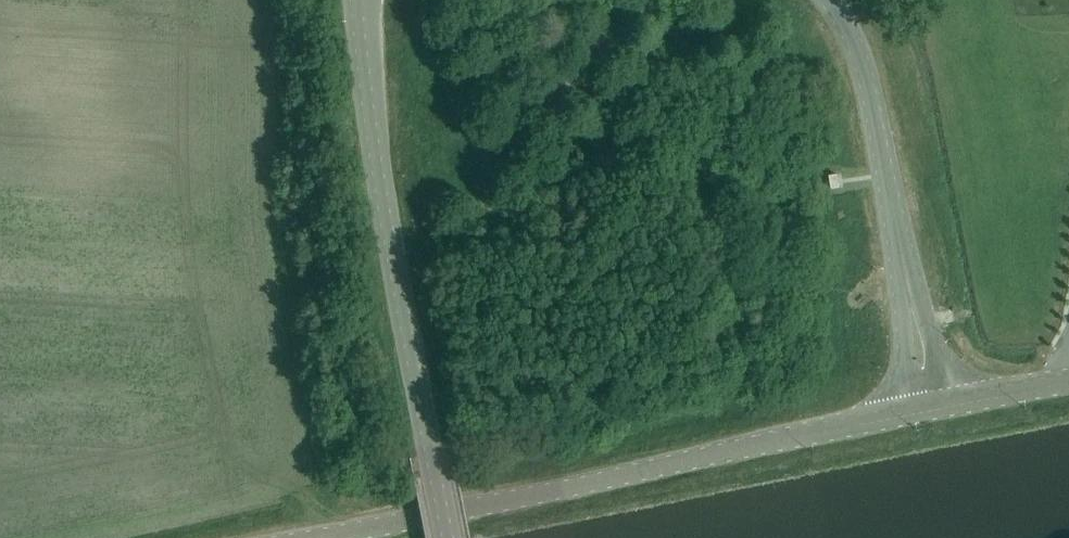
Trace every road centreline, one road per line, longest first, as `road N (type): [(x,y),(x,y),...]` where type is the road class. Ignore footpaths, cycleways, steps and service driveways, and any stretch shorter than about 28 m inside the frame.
road 1 (tertiary): [(909,414),(314,537)]
road 2 (tertiary): [(447,537),(386,222),(358,0)]
road 3 (tertiary): [(909,301),(868,79),(828,0)]
road 4 (tertiary): [(1068,383),(947,406)]

